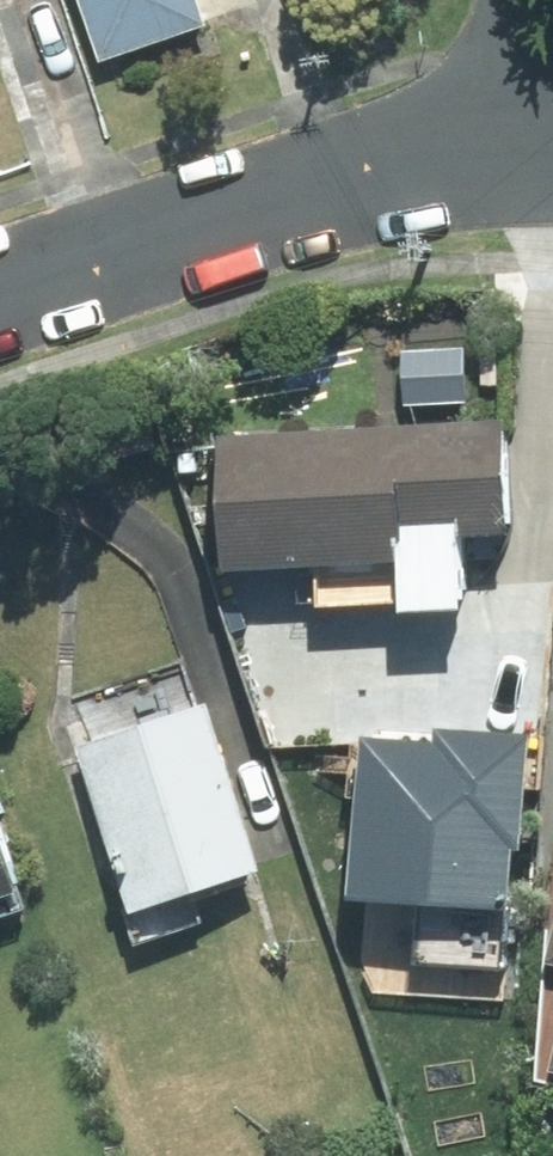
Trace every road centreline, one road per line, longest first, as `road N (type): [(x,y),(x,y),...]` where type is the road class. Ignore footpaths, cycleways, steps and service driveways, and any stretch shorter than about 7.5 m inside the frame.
road 1 (residential): [(546,144),(380,175),(0,299)]
road 2 (residential): [(539,0),(546,144)]

